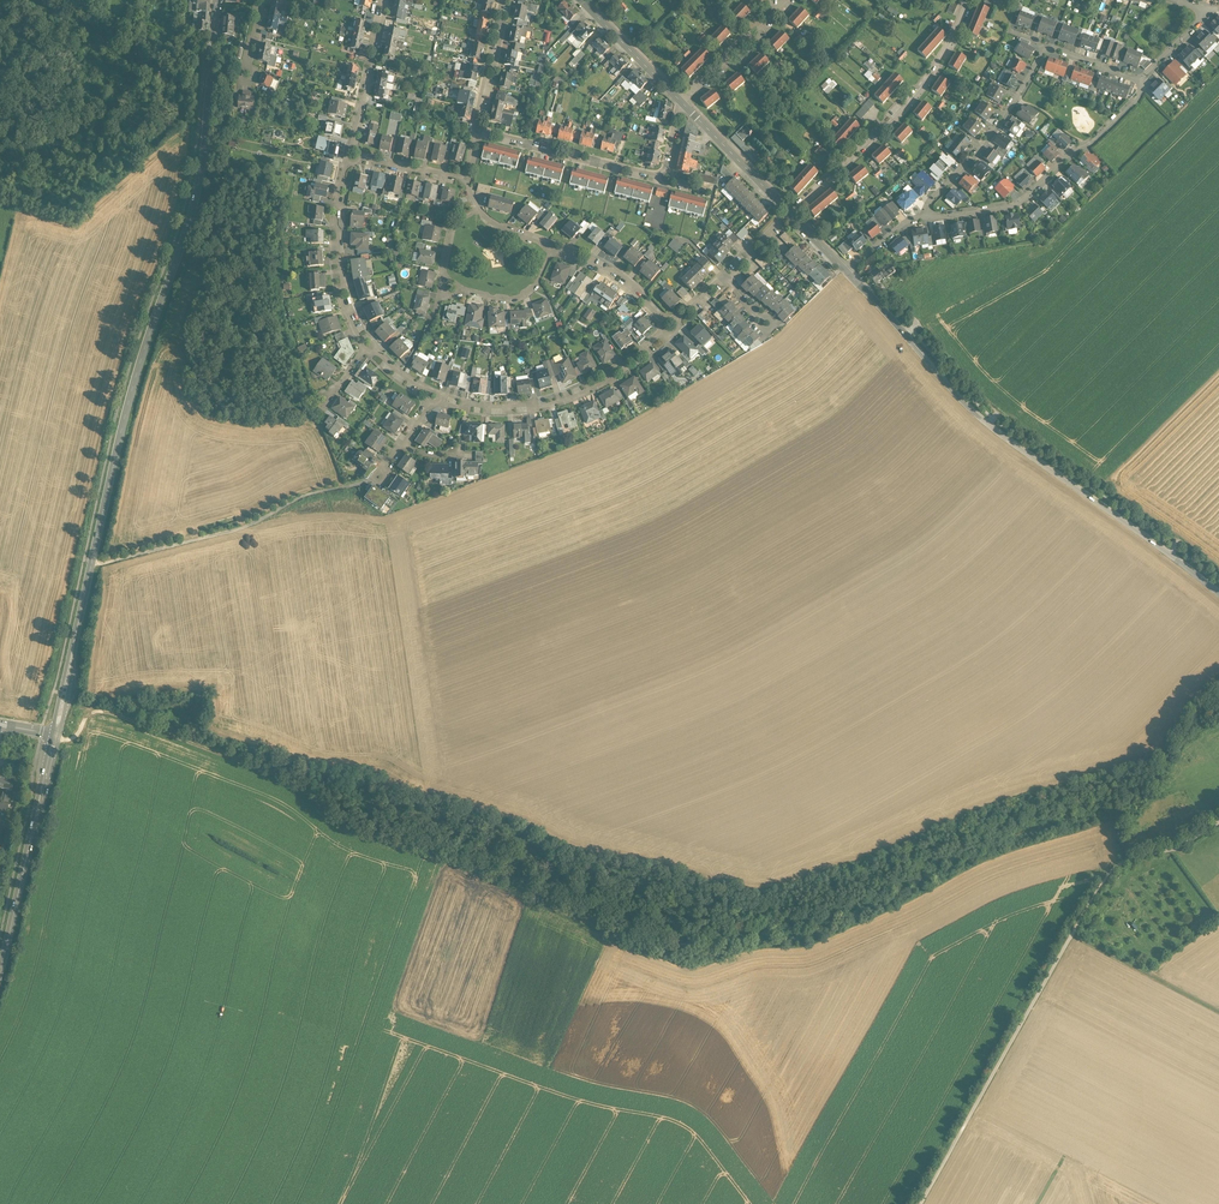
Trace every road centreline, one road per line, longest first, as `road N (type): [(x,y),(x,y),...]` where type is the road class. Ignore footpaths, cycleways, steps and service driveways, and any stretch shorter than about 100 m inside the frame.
road 1 (secondary): [(55,738),(132,389),(197,190),(216,0)]
road 2 (track): [(55,738),(73,738),(93,712),(139,722),(279,778),(351,825),(439,851),(663,959)]
road 3 (track): [(920,1203),(1110,874),(1218,822)]
road 4 (residential): [(1218,593),(989,426),(847,271)]
road 5 (residential): [(926,219),(930,202),(1021,92),(1046,46),(1141,81)]
road 6 (residential): [(790,214),(922,86),(970,0)]
road 7 (residential): [(1141,81),(1133,101),(1024,200),(926,219)]
road 8 (residential): [(439,400),(465,410),(547,406),(611,380),(663,331)]
road 9 (secondary): [(0,969),(55,738)]
road 10 (residential): [(482,130),(669,179)]
road 11 (residential): [(350,161),(334,226),(340,292),(365,342)]
road 12 (track): [(1072,934),(1218,1010)]
road 13 (residential): [(385,0),(352,151)]
road 14 (residential): [(790,214),(684,105)]
road 15 (residential): [(785,0),(681,102)]
road 16 (residential): [(681,102),(586,5)]
road 17 (residential): [(553,249),(612,271),(664,320)]
road 18 (residential): [(1177,0),(1210,8),(1141,81)]
road 19 (residential): [(501,0),(501,35),(475,125)]
road 20 (residential): [(457,290),(518,299),(539,283),(553,249)]

